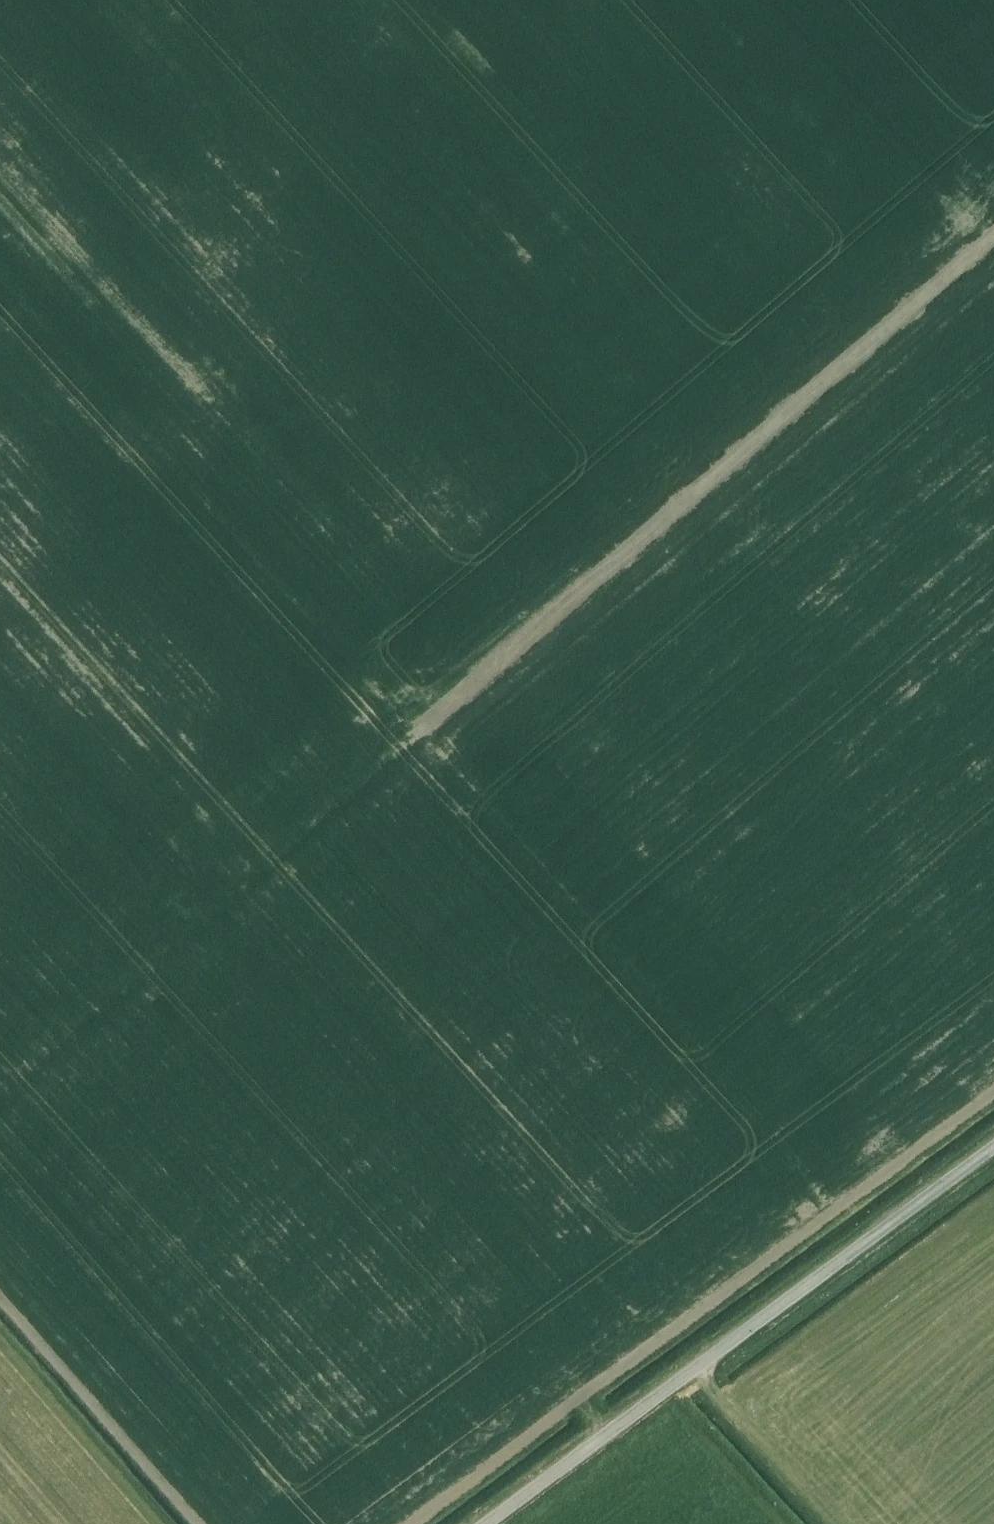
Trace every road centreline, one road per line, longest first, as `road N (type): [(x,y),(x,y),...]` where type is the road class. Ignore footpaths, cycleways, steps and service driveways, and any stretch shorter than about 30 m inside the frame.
road 1 (unclassified): [(490,1523),(993,1150)]

